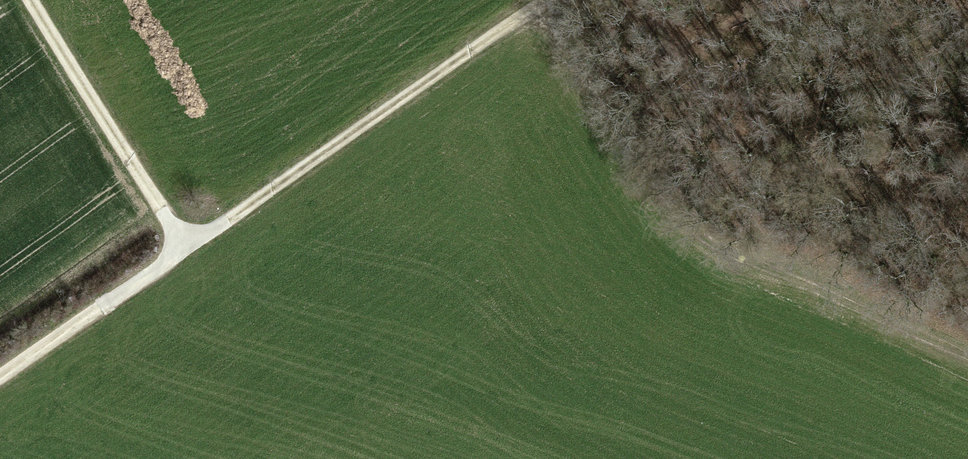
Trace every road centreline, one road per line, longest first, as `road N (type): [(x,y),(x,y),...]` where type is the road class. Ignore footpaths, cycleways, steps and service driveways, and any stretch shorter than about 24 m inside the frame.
road 1 (track): [(524,14),(729,253),(967,352)]
road 2 (track): [(0,375),(187,248),(32,0)]
road 3 (track): [(546,0),(187,248)]

